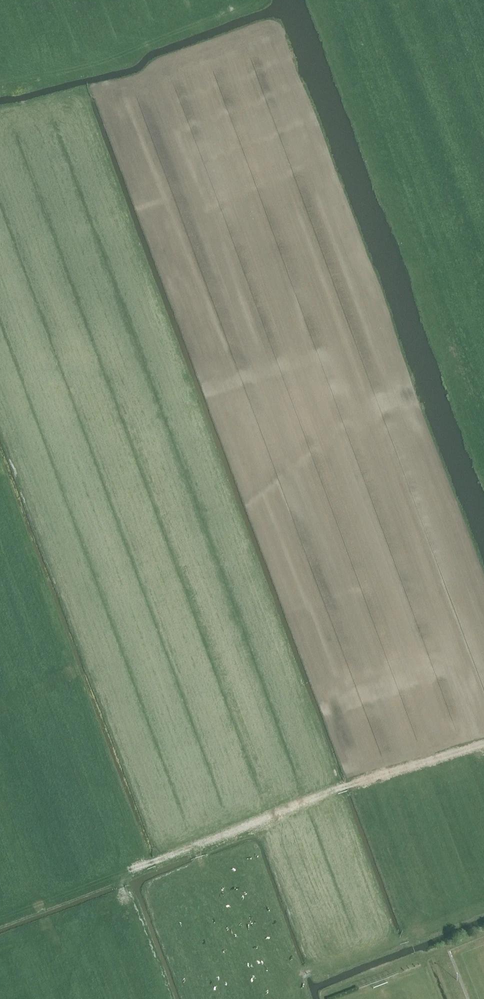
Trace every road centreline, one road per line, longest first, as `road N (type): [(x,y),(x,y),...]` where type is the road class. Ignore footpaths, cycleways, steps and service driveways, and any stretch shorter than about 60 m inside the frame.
road 1 (track): [(483,744),(322,794),(0,918)]

